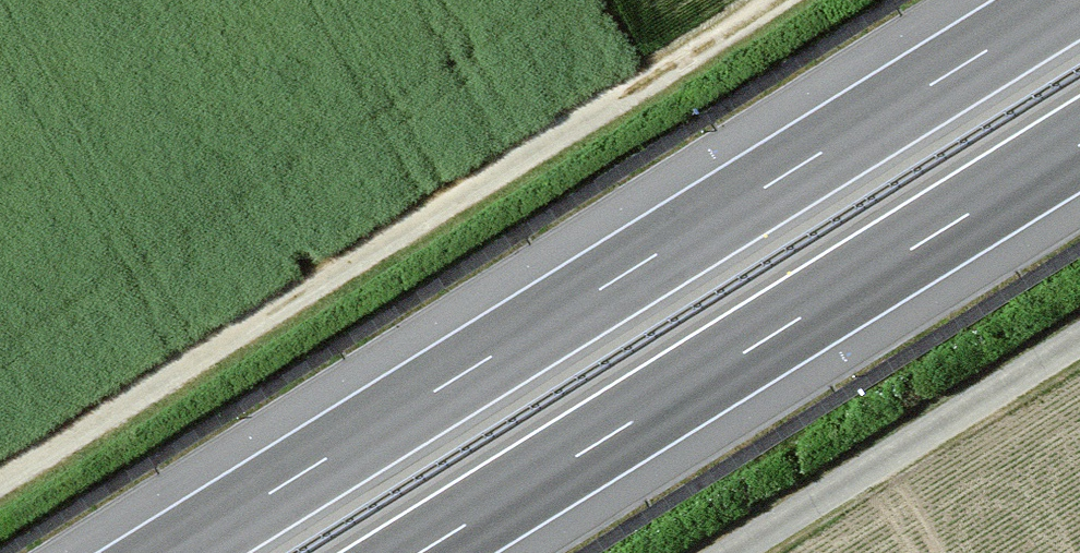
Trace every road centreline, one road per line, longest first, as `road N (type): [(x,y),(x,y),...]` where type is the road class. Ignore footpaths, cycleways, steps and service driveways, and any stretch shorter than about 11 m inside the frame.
road 1 (motorway): [(1068,0),(172,552)]
road 2 (track): [(776,0),(0,481)]
road 3 (motorway): [(419,552),(1079,145)]
road 4 (track): [(1079,339),(732,552)]

